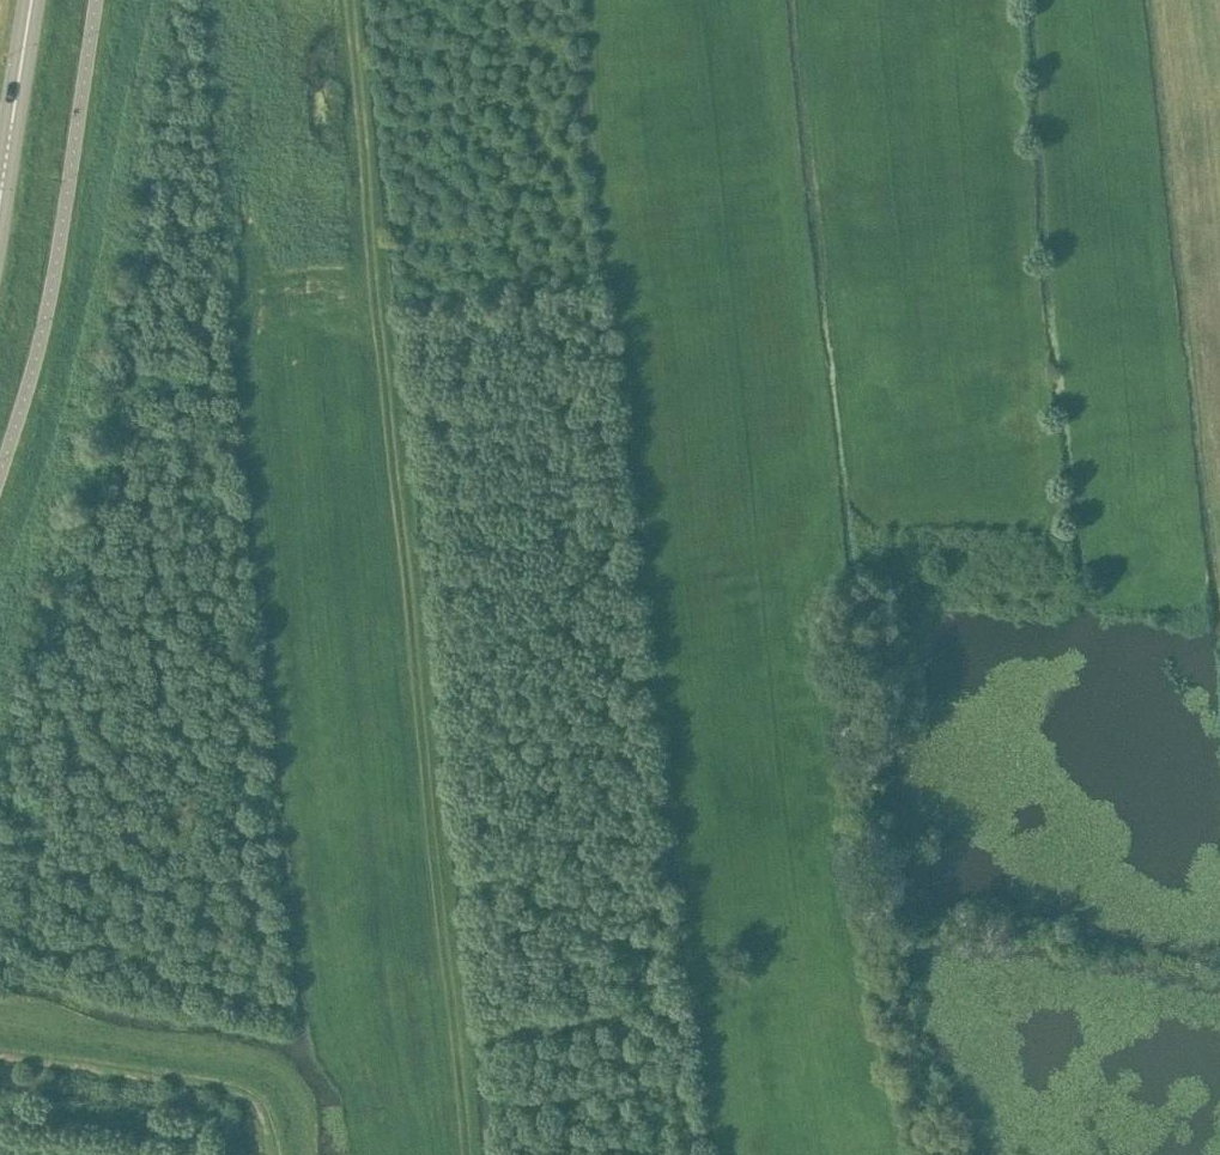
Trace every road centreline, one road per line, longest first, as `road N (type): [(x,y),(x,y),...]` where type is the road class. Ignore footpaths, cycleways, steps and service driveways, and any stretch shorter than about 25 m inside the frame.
road 1 (tertiary): [(7,151),(31,0)]

